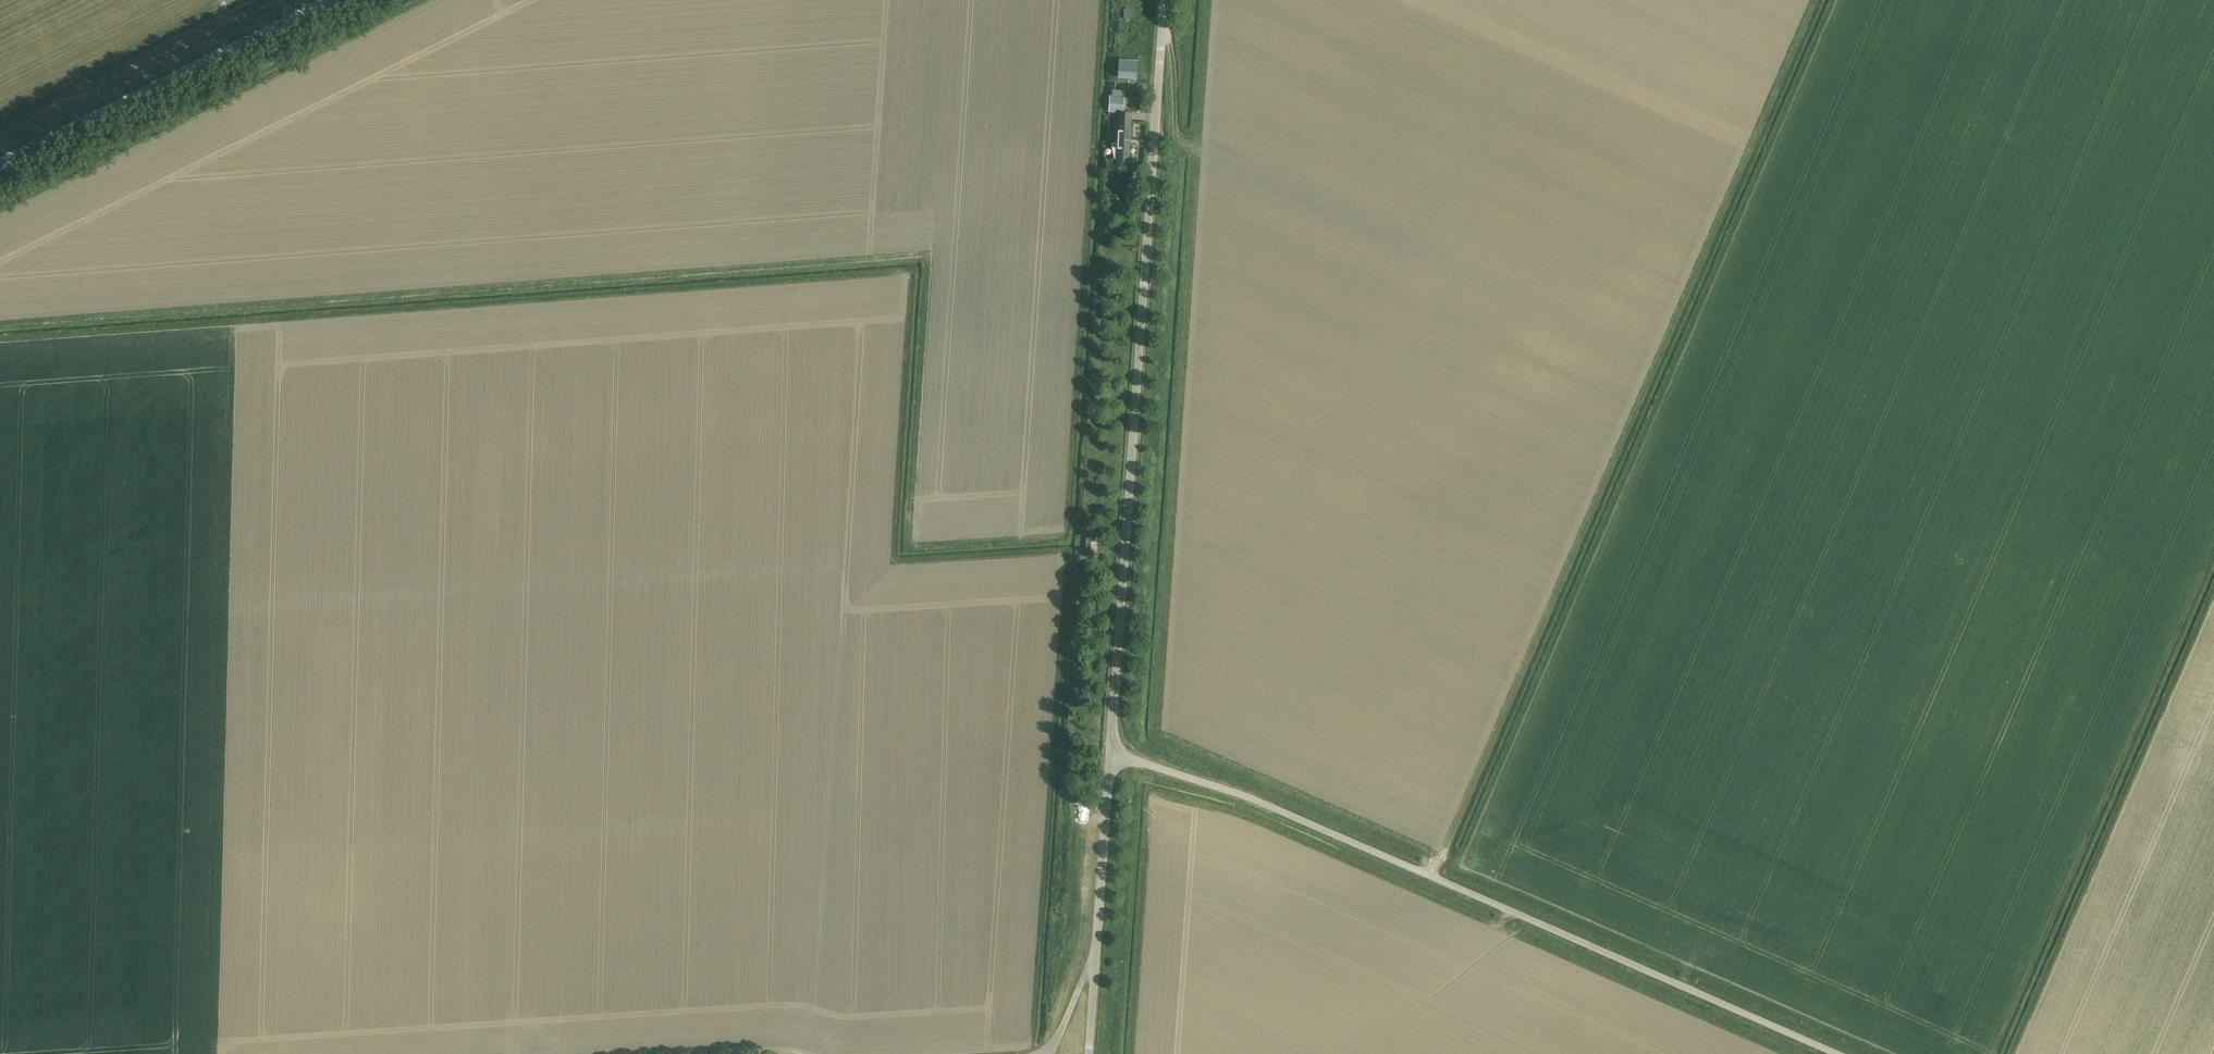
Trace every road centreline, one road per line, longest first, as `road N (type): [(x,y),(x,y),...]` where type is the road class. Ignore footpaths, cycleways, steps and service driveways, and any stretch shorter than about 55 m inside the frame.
road 1 (unclassified): [(1836,1053),(1262,804),(1110,757)]
road 2 (unclassified): [(1110,757),(1167,0)]
road 3 (unclassified): [(0,164),(332,0)]
road 4 (unclassified): [(1087,1053),(1110,757)]

